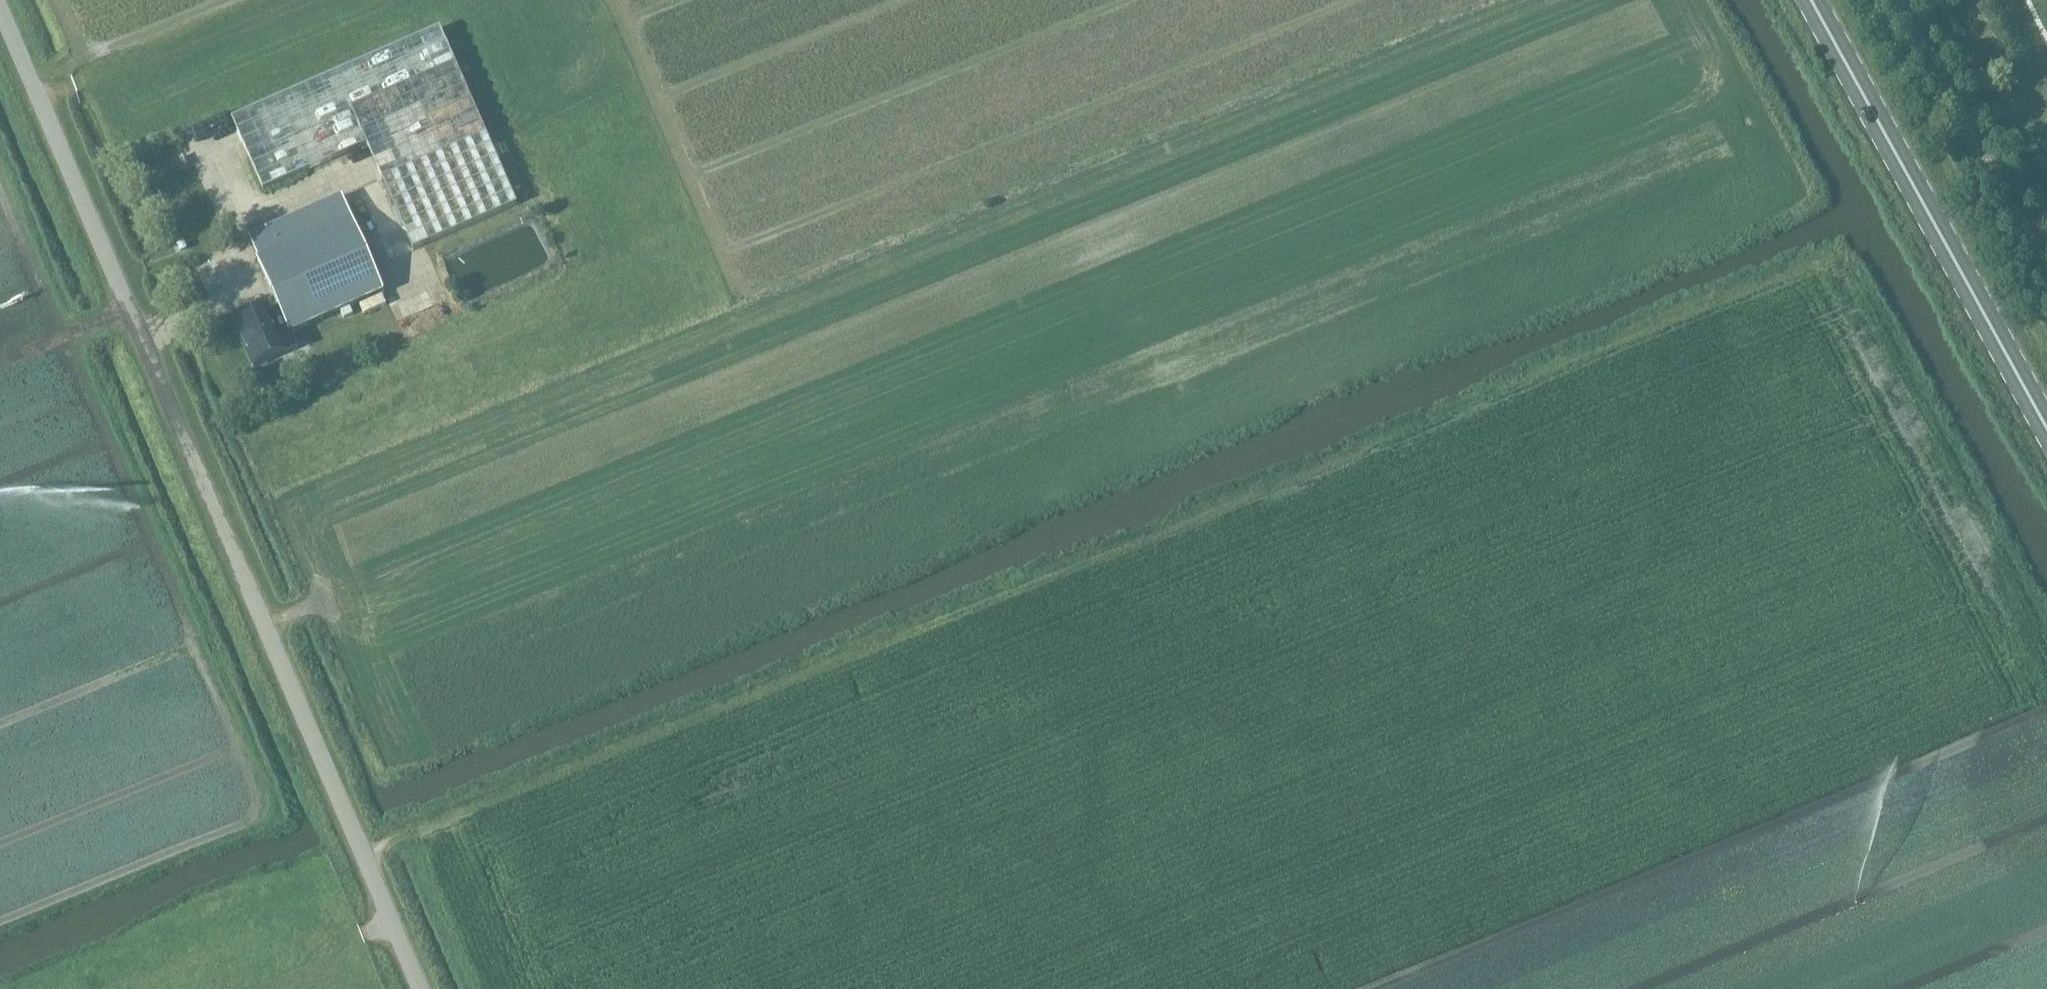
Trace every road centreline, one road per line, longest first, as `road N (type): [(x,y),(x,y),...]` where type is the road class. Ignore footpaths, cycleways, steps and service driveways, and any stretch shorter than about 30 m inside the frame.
road 1 (unclassified): [(422,988),(0,18)]
road 2 (primary): [(2046,410),(1818,0)]
road 3 (unclassified): [(2046,252),(1907,0)]

